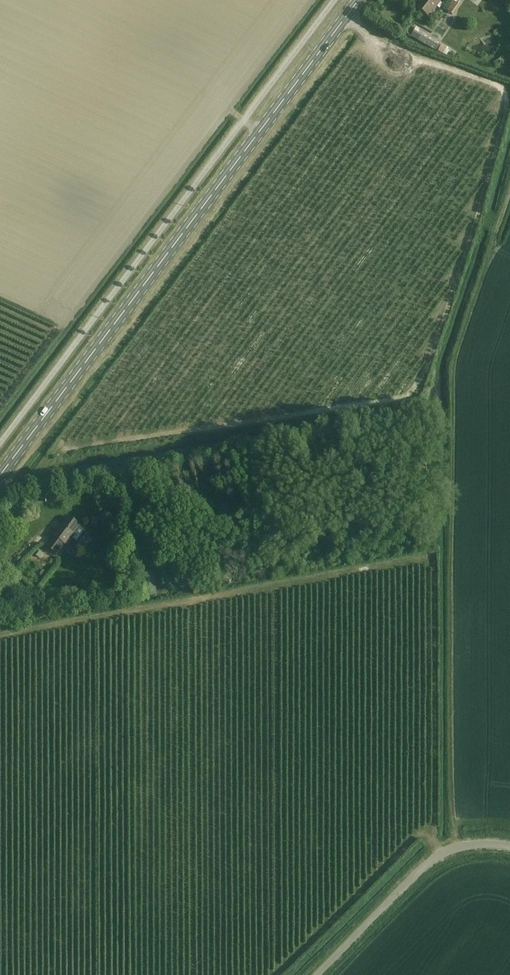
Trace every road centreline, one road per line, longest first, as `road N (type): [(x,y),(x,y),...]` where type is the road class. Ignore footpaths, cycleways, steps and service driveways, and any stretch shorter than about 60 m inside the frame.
road 1 (track): [(461,847),(452,773),(454,361),(509,200)]
road 2 (secondary): [(0,479),(360,0)]
road 3 (unclassified): [(509,848),(461,847),(437,858),(320,974)]

